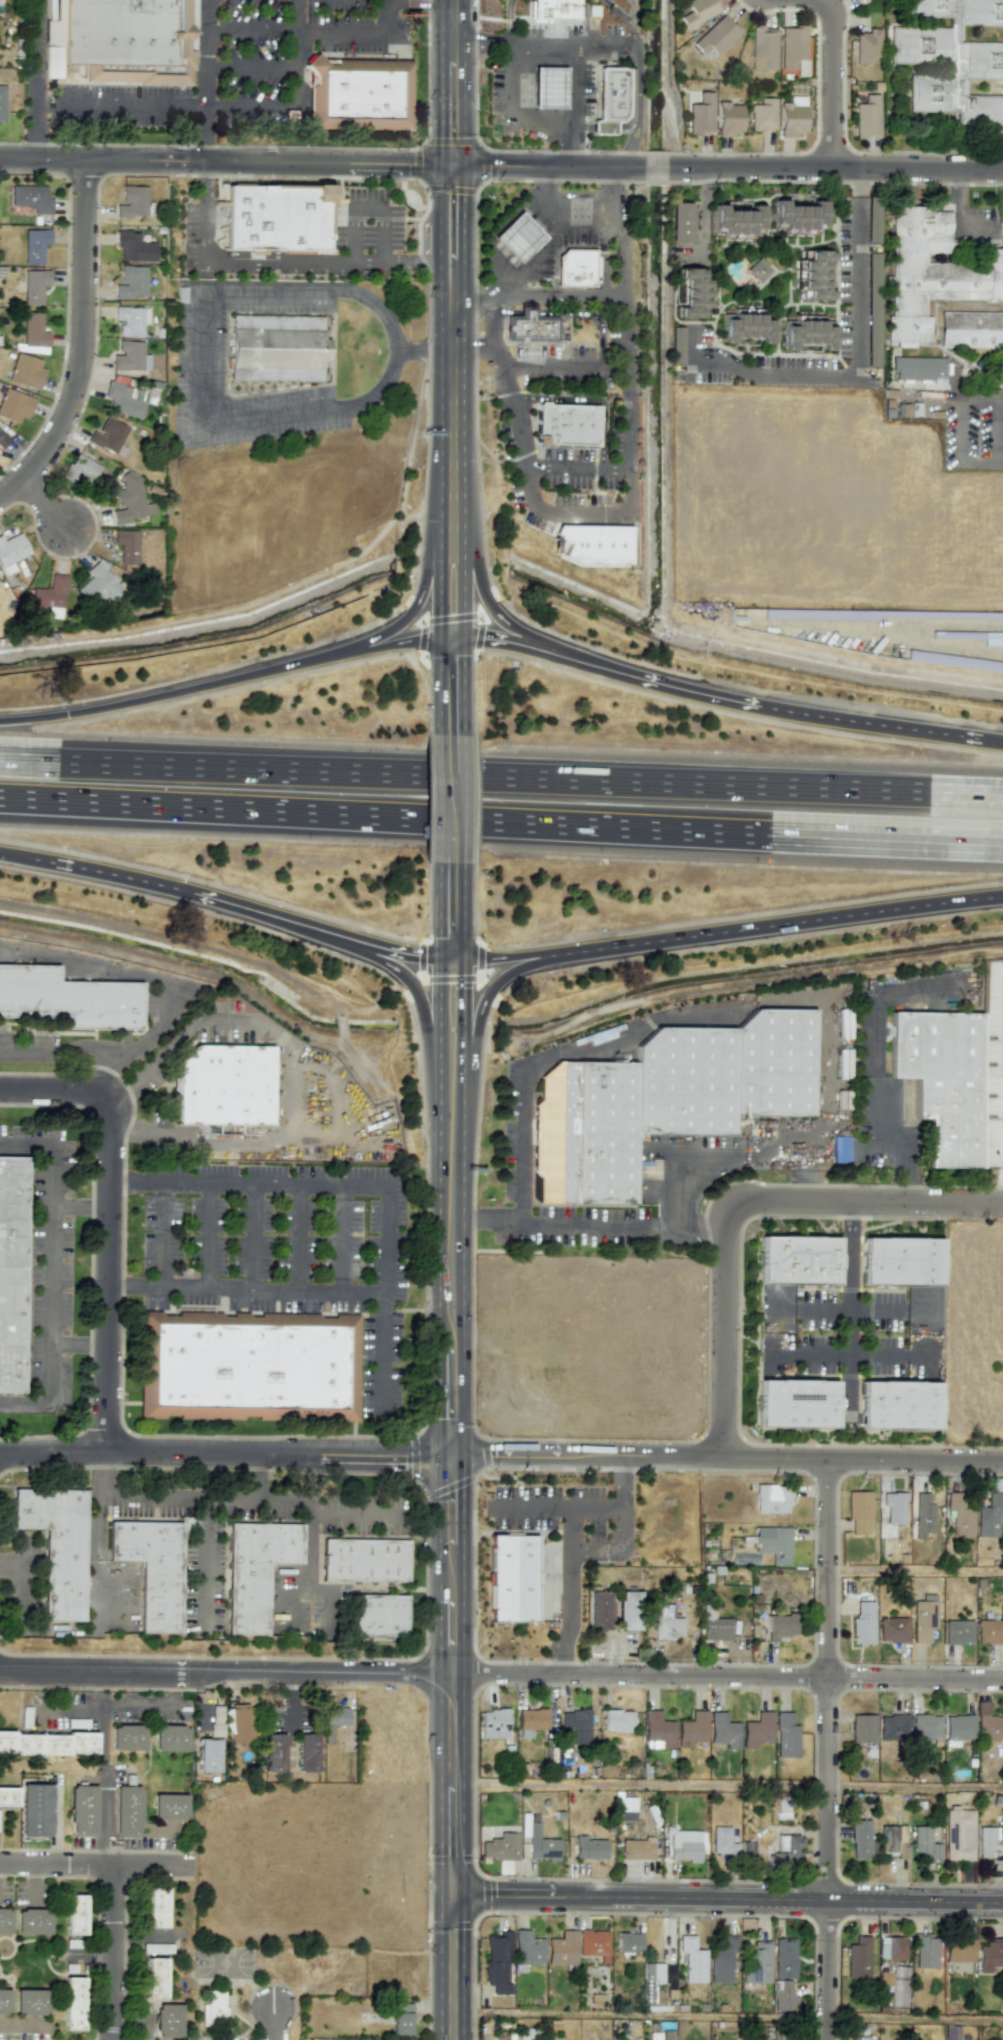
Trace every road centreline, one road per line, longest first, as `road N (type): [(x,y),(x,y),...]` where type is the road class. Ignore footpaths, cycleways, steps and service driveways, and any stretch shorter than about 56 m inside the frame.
road 1 (motorway): [(1002,792),(0,750)]
road 2 (motorway): [(0,812),(1002,849)]
road 3 (residential): [(0,1460),(336,1451),(1002,1461)]
road 4 (residential): [(0,1667),(1002,1681)]
road 5 (secondary): [(448,1896),(453,1222)]
road 6 (residential): [(827,2039),(825,1459)]
road 7 (tertiary): [(448,1896),(1002,1903)]
road 8 (residential): [(456,166),(1002,174)]
road 9 (motorway): [(451,643),(388,646),(121,706),(0,721)]
road 10 (residential): [(0,159),(456,166)]
road 11 (motorway): [(601,950),(1002,897)]
road 12 (motorway): [(980,741),(791,713),(609,670)]
road 13 (residential): [(0,499),(44,456),(81,377),(88,161)]
road 14 (residential): [(110,1124),(108,1457)]
road 15 (motorway): [(452,1171),(480,1014),(493,986),(528,962),(601,950)]
road 16 (motorway): [(340,936),(412,984),(452,1171)]
road 17 (residential): [(1002,1204),(726,1202)]
road 18 (motorway): [(449,557),(427,569),(421,599),(386,633),(225,679)]
road 19 (residential): [(726,1202),(722,1457)]
road 20 (secondary): [(452,1171),(453,957)]
road 21 (motorway): [(609,670),(497,615),(472,566),(449,557)]
road 22 (secondary): [(449,557),(449,354)]
road 23 (residential): [(0,1861),(196,1864)]
road 24 (residential): [(109,2039),(109,1863)]
road 25 (motorway): [(21,858),(193,892)]
road 26 (residential): [(832,0),(832,171)]
road 27 (secondary): [(456,166),(456,0)]
road 28 (motorway): [(609,670),(523,646),(451,643)]
road 29 (motorway): [(193,892),(340,936)]
road 30 (motorway): [(453,957),(601,950)]
road 31 (residential): [(0,1089),(110,1091),(110,1124)]
road 32 (secondary): [(452,864),(452,734)]
road 33 (secondary): [(449,296),(461,277),(464,190),(456,175)]

